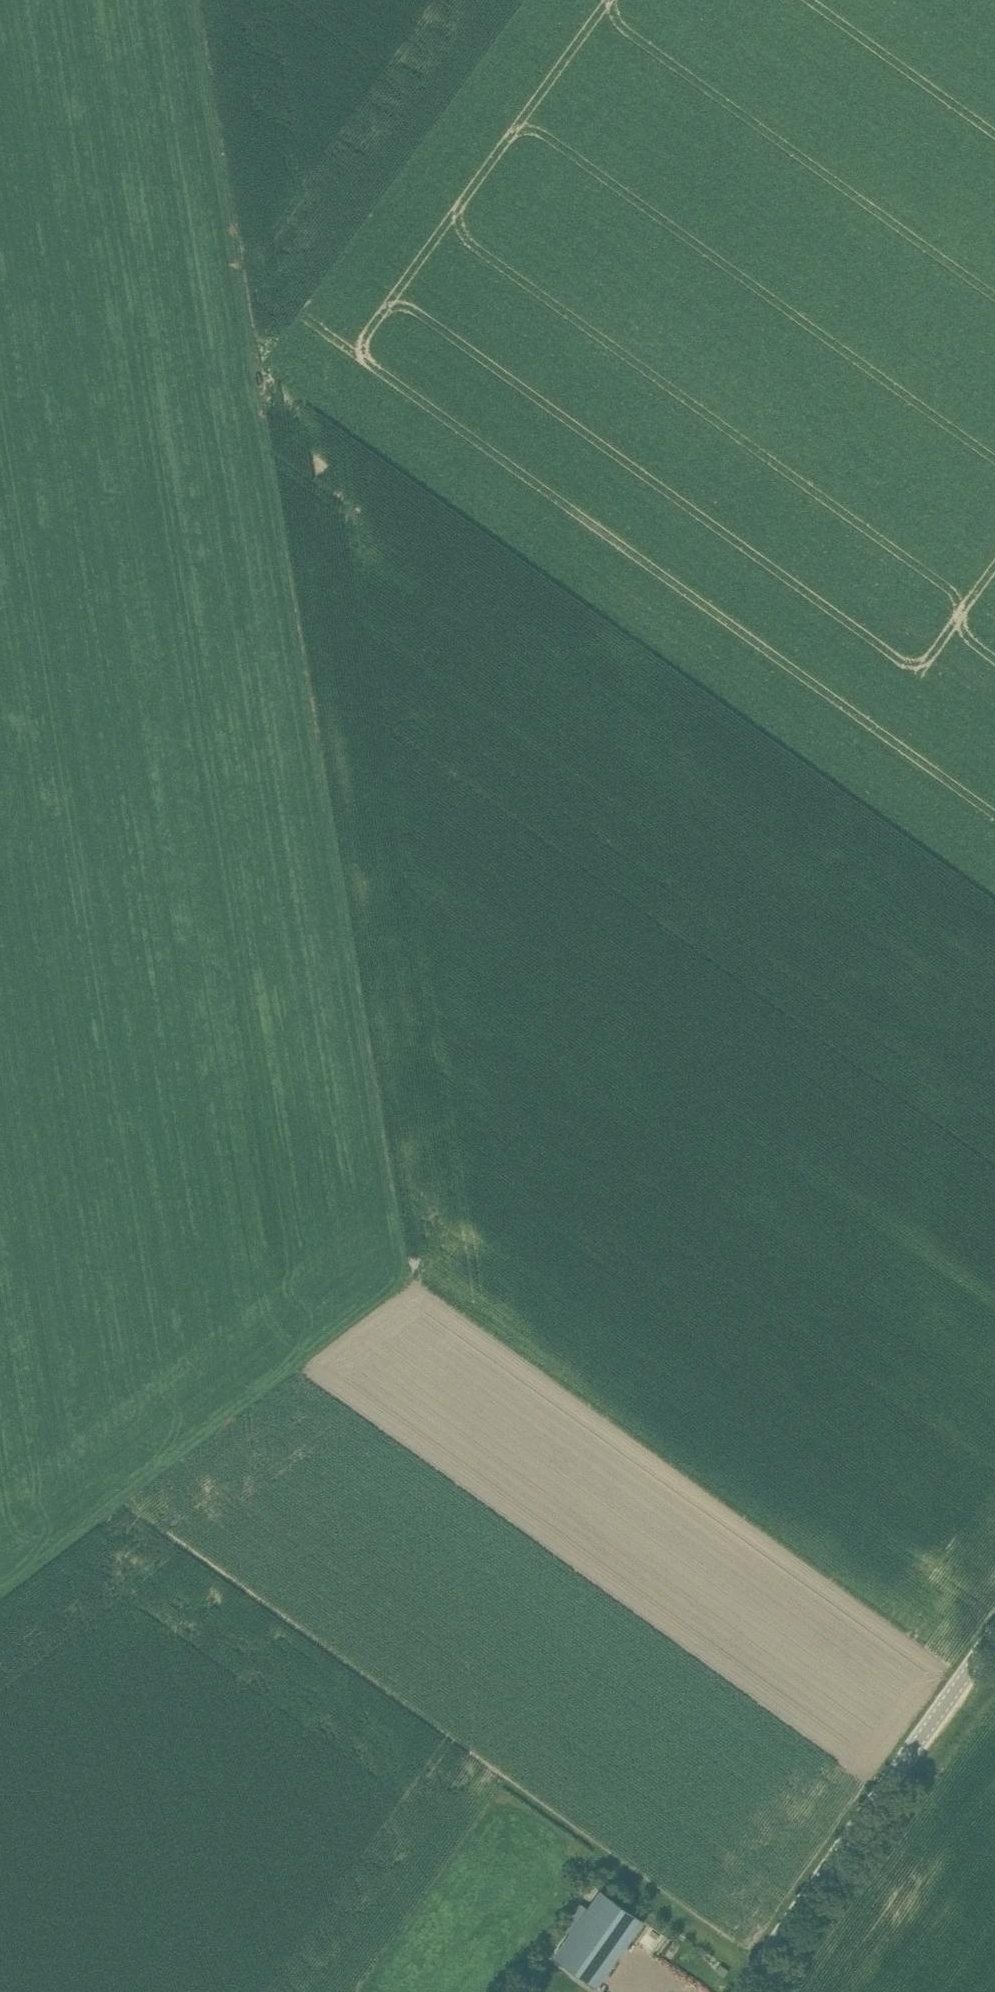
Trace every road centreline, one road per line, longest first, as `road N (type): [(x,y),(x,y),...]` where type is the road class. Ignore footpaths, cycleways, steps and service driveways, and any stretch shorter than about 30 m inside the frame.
road 1 (unclassified): [(743,1991),(994,1644)]

